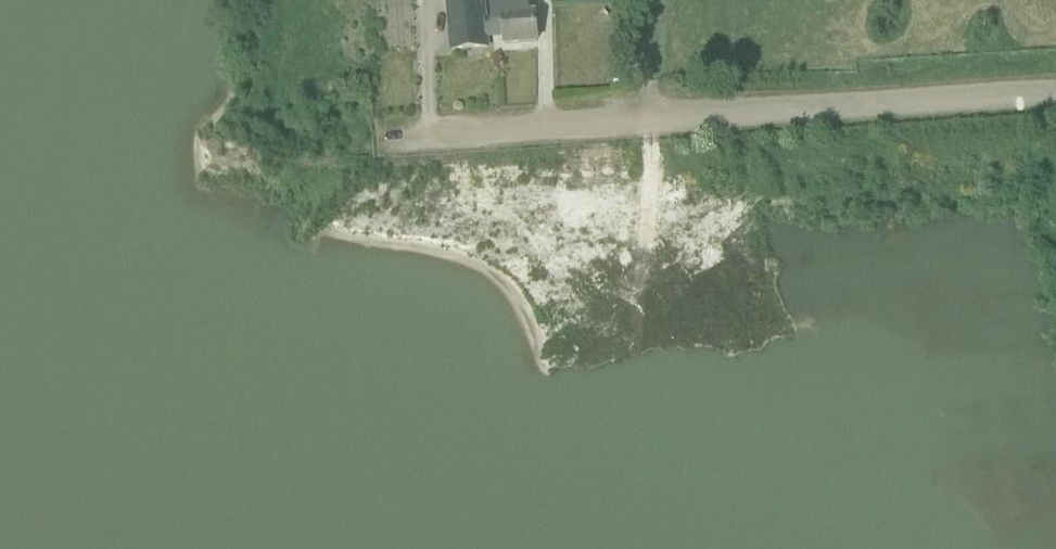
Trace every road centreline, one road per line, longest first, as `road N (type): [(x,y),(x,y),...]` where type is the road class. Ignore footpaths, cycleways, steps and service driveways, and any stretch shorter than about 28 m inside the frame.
road 1 (track): [(1055,102),(374,144)]

